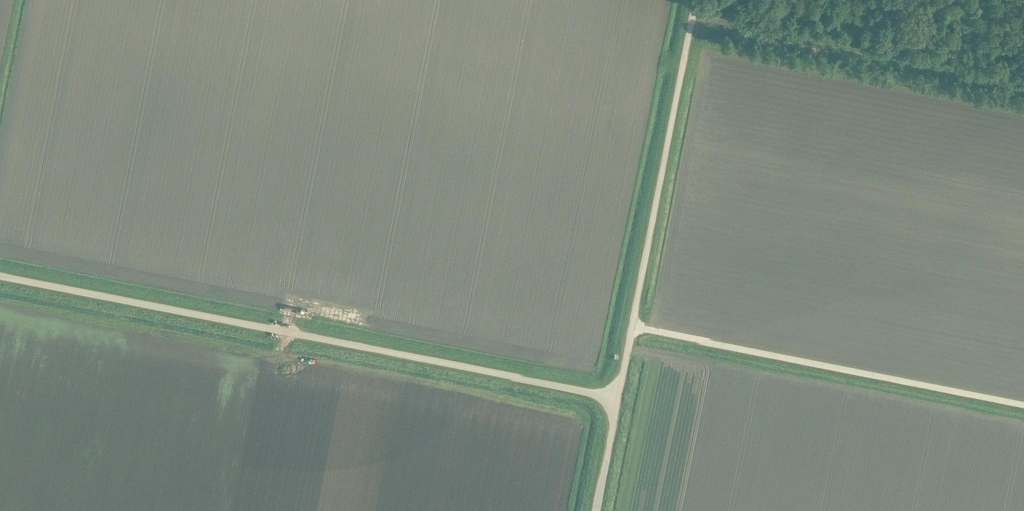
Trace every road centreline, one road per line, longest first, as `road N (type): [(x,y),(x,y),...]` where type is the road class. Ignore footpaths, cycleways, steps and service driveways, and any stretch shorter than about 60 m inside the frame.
road 1 (unclassified): [(0,276),(617,397)]
road 2 (unclassified): [(1023,399),(632,327)]
road 3 (unclassified): [(632,327),(694,0)]

